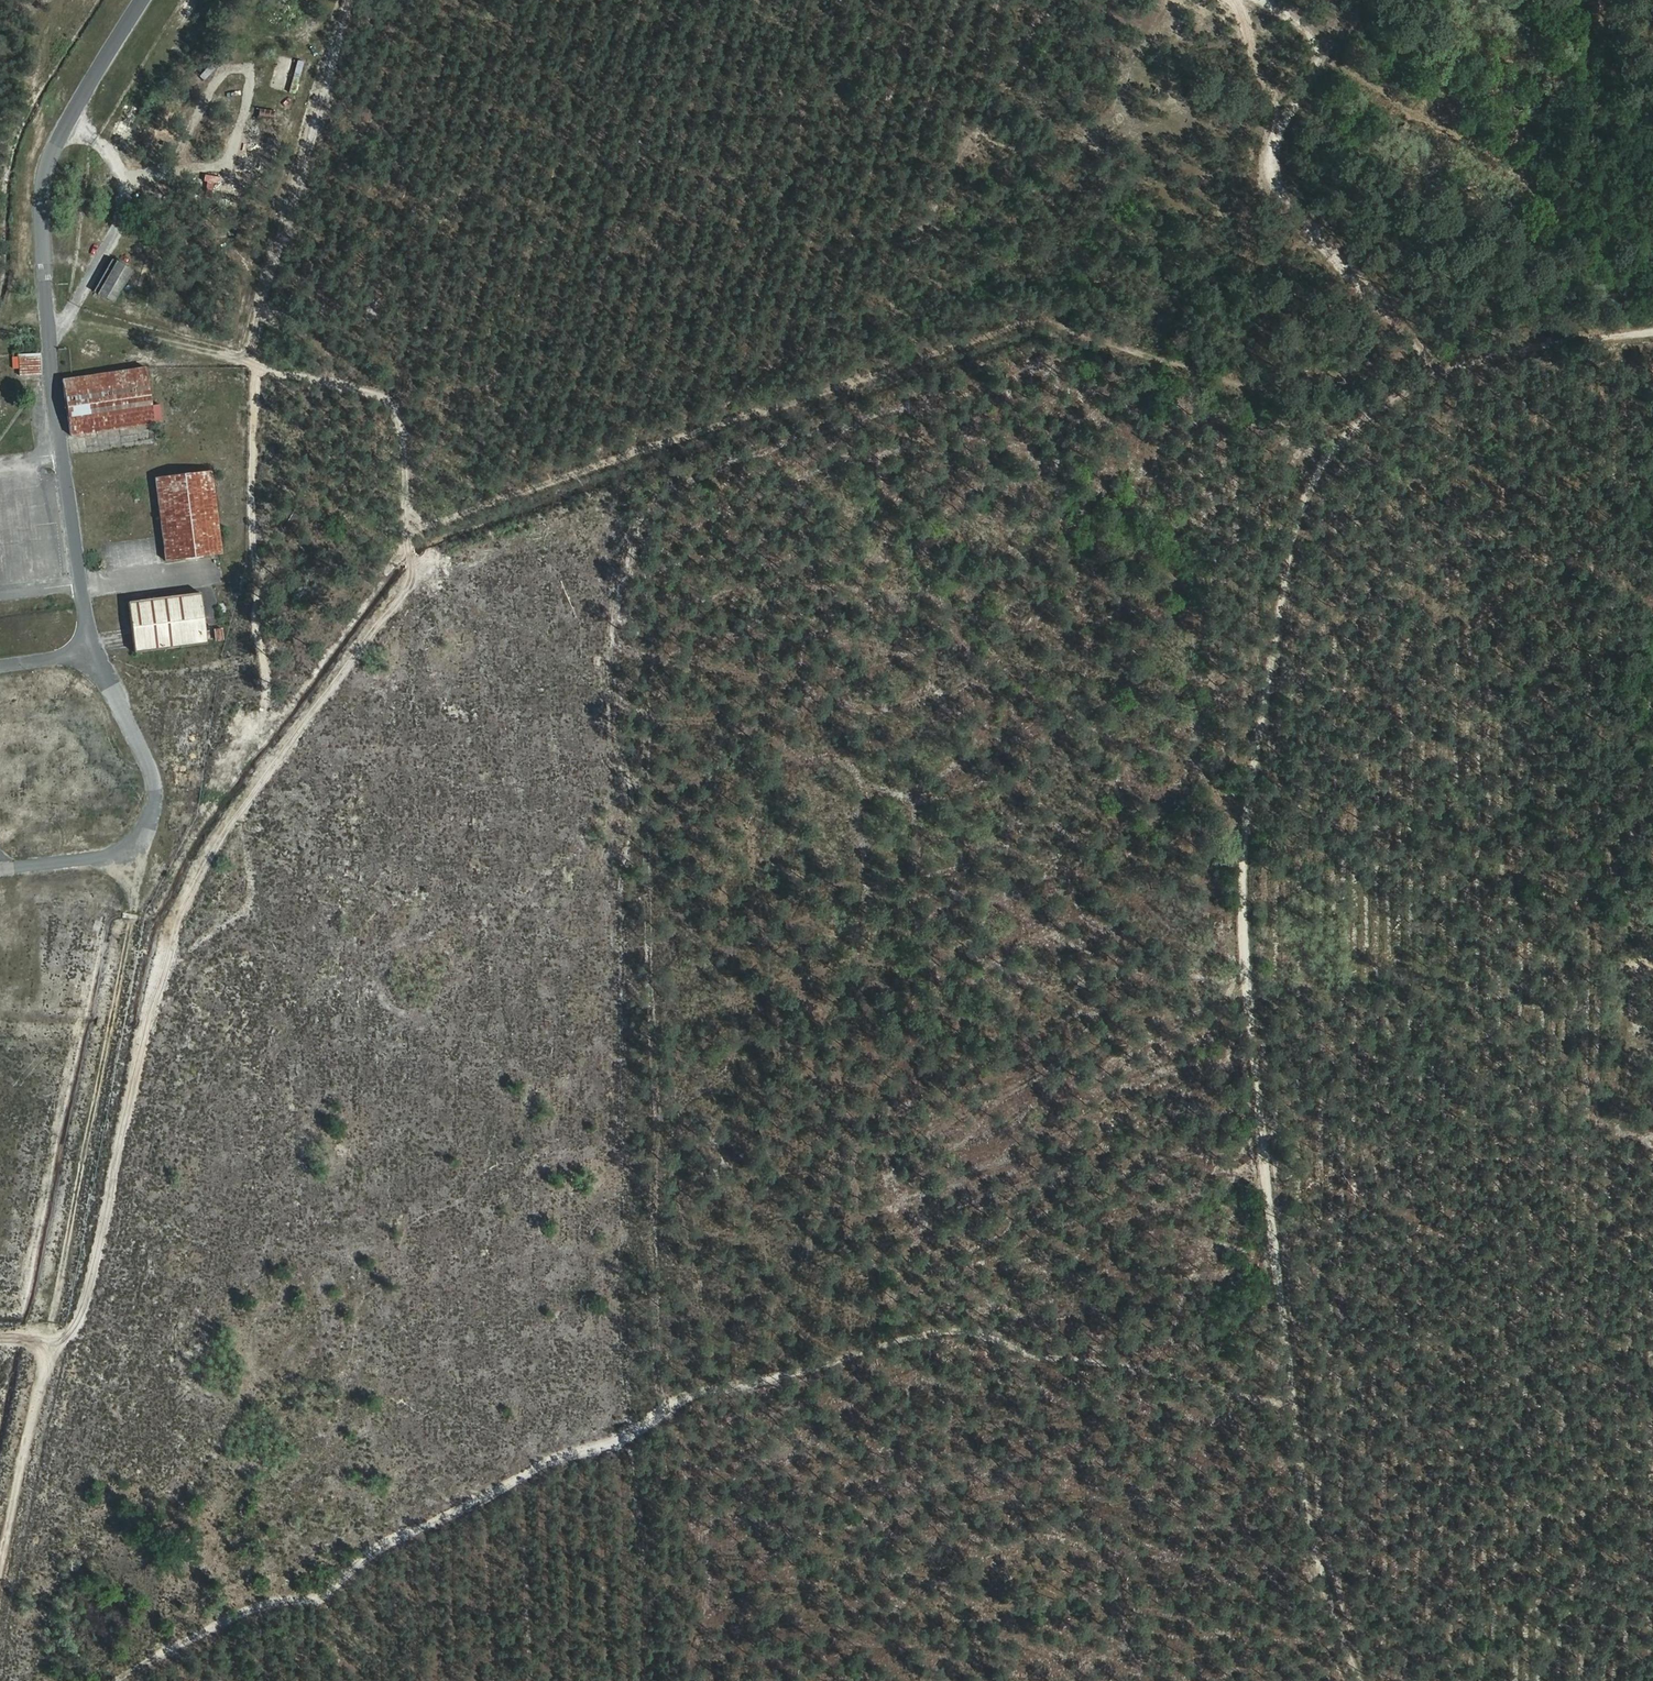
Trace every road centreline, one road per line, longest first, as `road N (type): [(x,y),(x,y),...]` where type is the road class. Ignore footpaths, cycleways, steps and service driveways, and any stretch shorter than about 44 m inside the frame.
road 1 (track): [(0,1539),(173,913),(401,592),(396,405),(258,359),(153,361),(50,342)]

